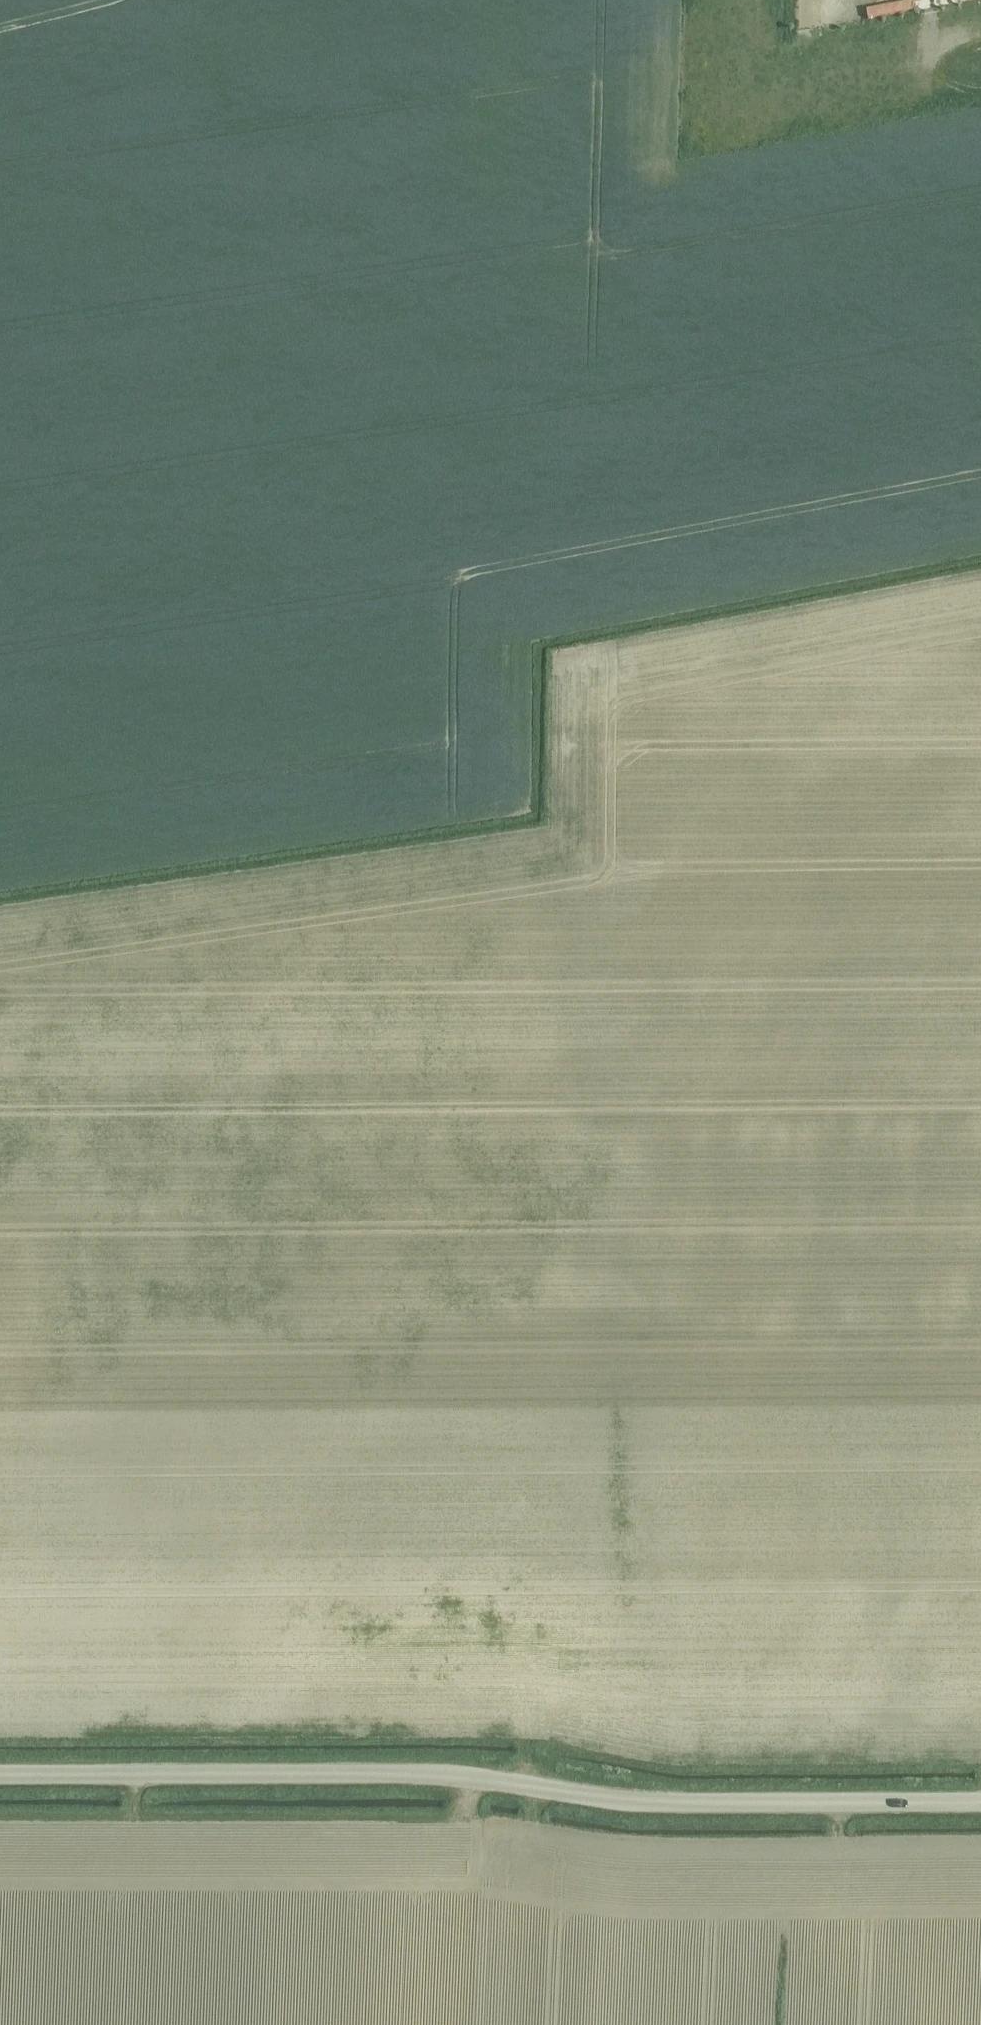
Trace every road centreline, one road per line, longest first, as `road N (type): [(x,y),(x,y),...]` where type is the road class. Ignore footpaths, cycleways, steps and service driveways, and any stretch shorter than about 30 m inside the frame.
road 1 (unclassified): [(0,1774),(484,1779),(692,1807),(980,1805)]

